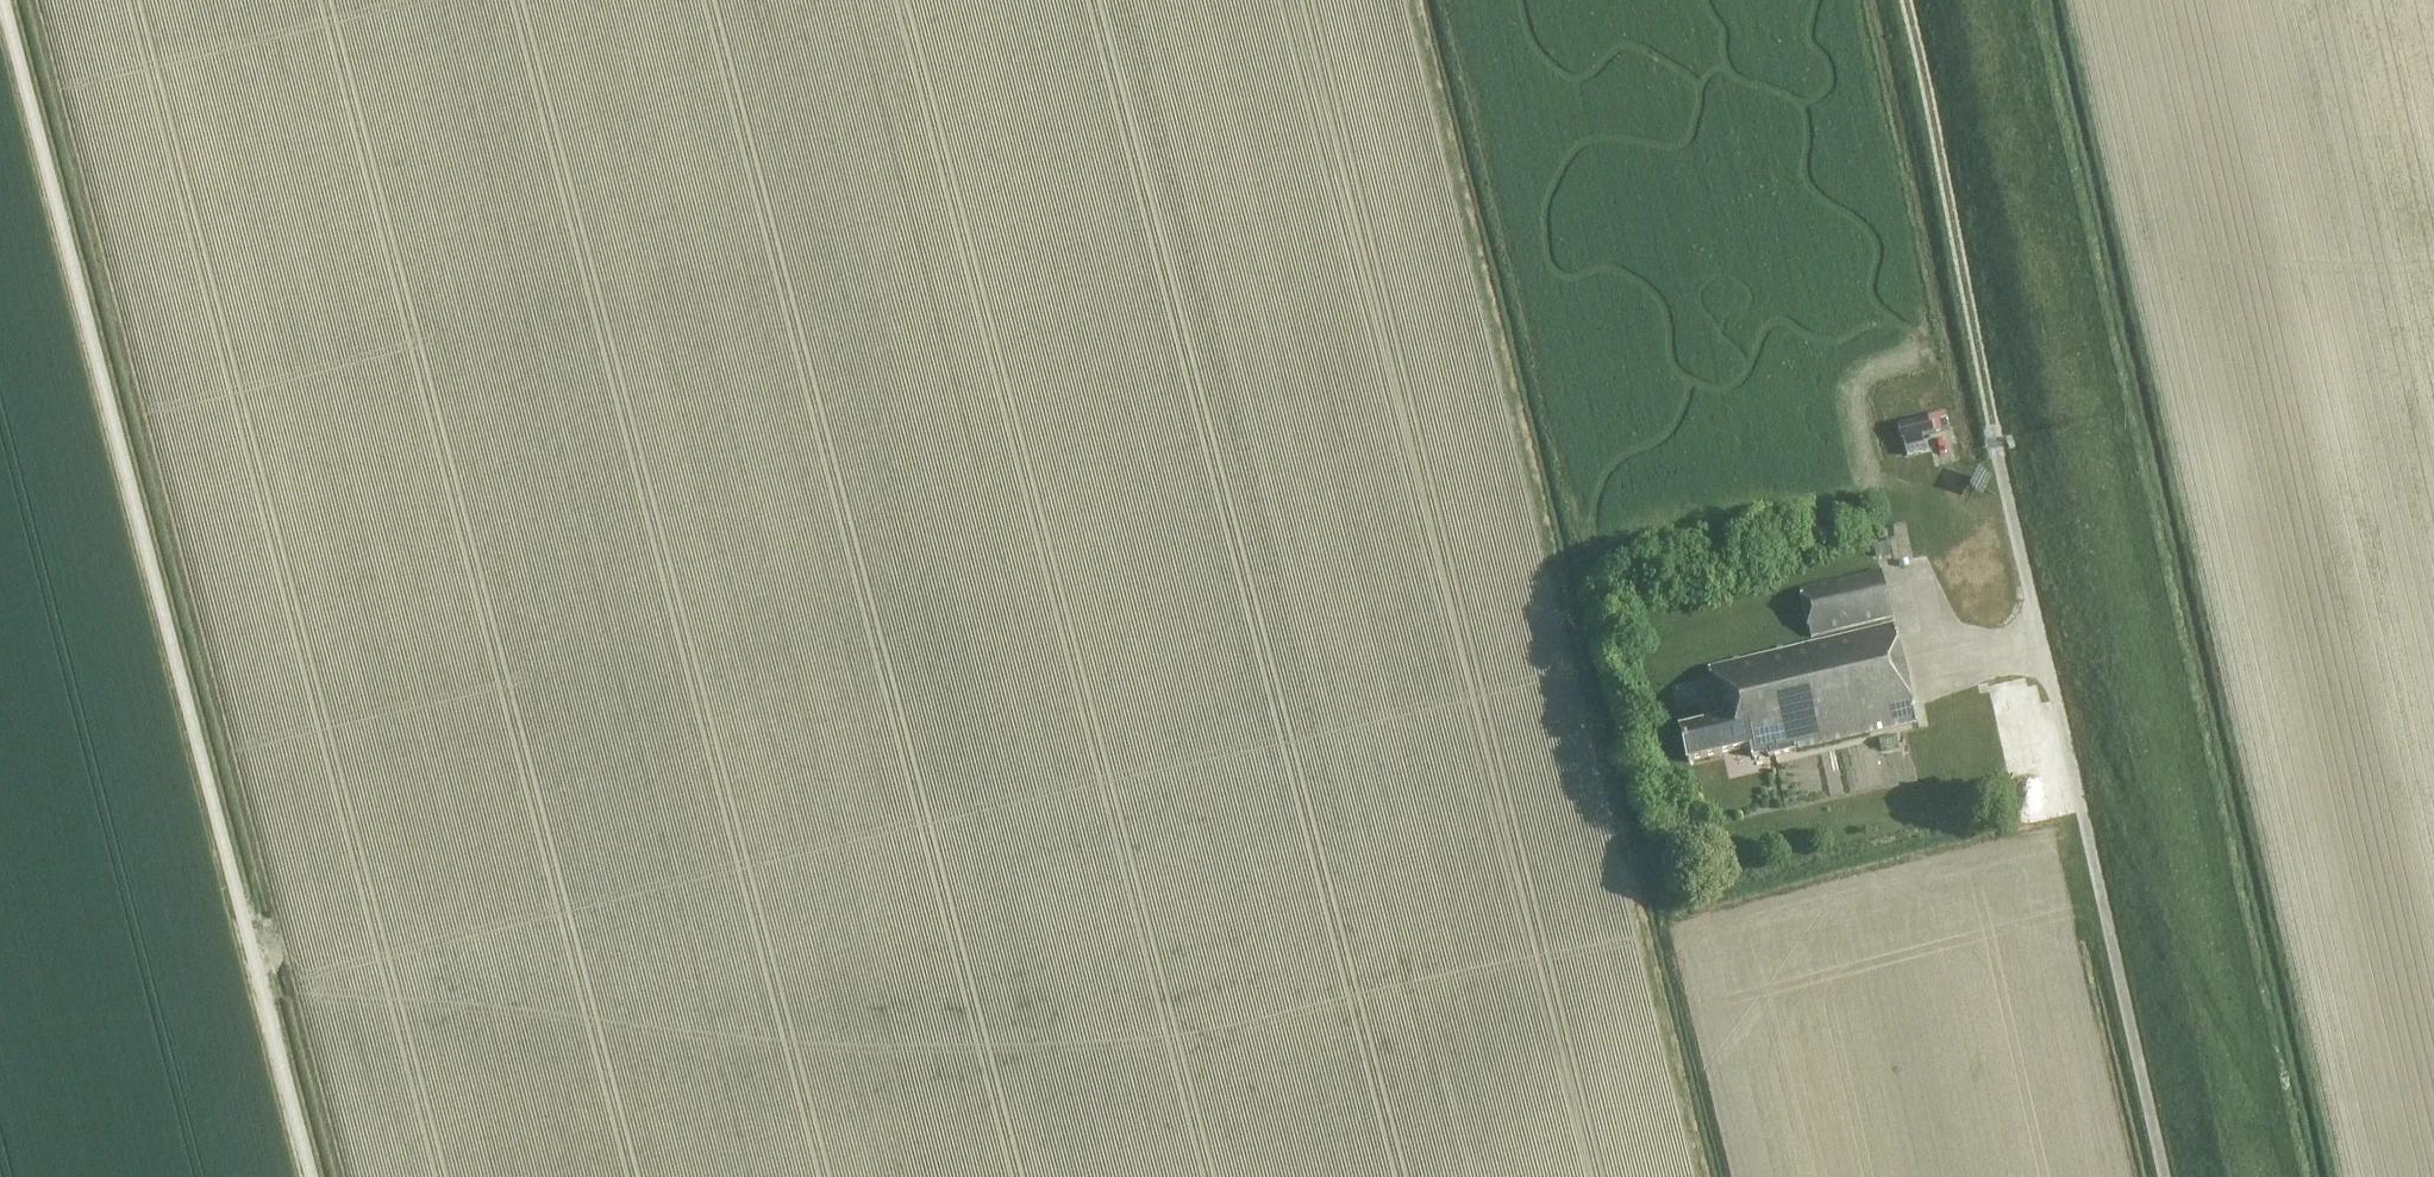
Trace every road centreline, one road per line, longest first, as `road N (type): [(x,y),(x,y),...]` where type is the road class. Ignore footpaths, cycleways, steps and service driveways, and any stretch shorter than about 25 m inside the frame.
road 1 (track): [(319,1176),(9,0)]
road 2 (track): [(2164,1176),(1994,459)]

